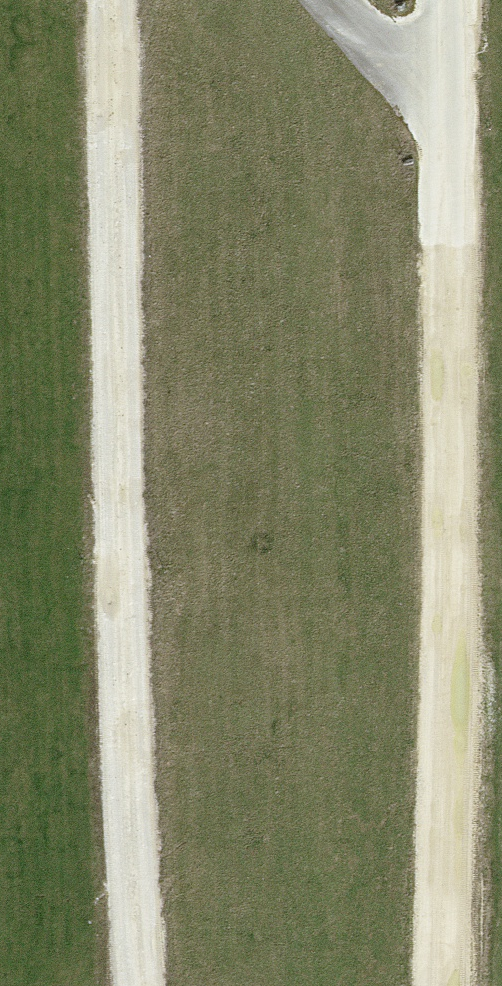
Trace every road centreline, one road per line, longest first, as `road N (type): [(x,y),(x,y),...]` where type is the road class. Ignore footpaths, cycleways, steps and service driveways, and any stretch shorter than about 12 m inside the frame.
road 1 (track): [(133,985),(115,0)]
road 2 (track): [(438,985),(444,0)]
road 3 (track): [(330,0),(448,123)]

